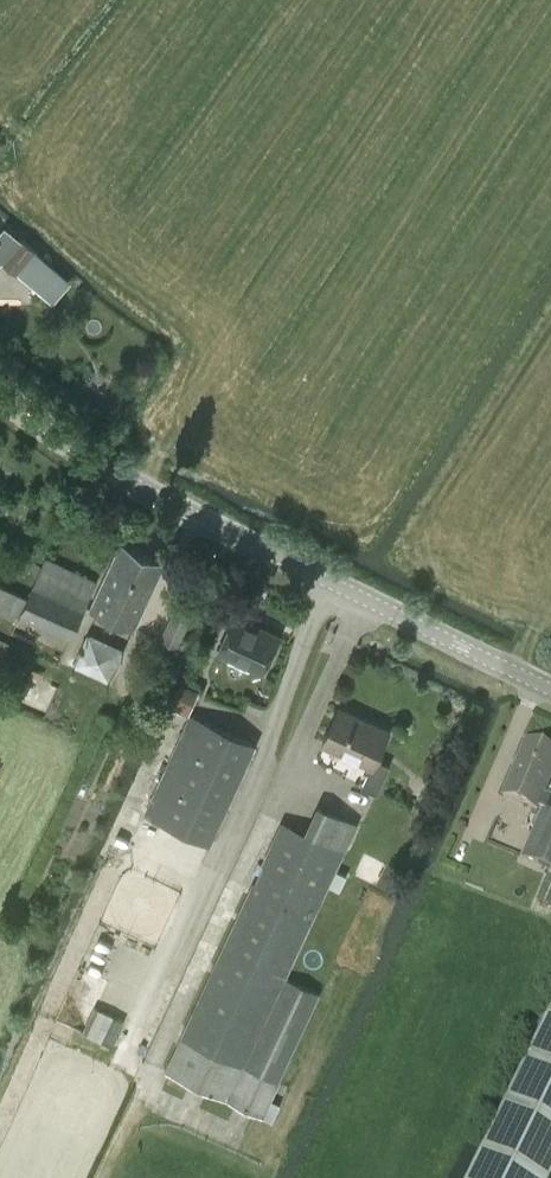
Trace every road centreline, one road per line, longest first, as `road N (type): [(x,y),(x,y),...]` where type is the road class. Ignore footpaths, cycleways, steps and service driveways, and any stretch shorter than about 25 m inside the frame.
road 1 (tertiary): [(550,690),(154,496),(0,392)]

